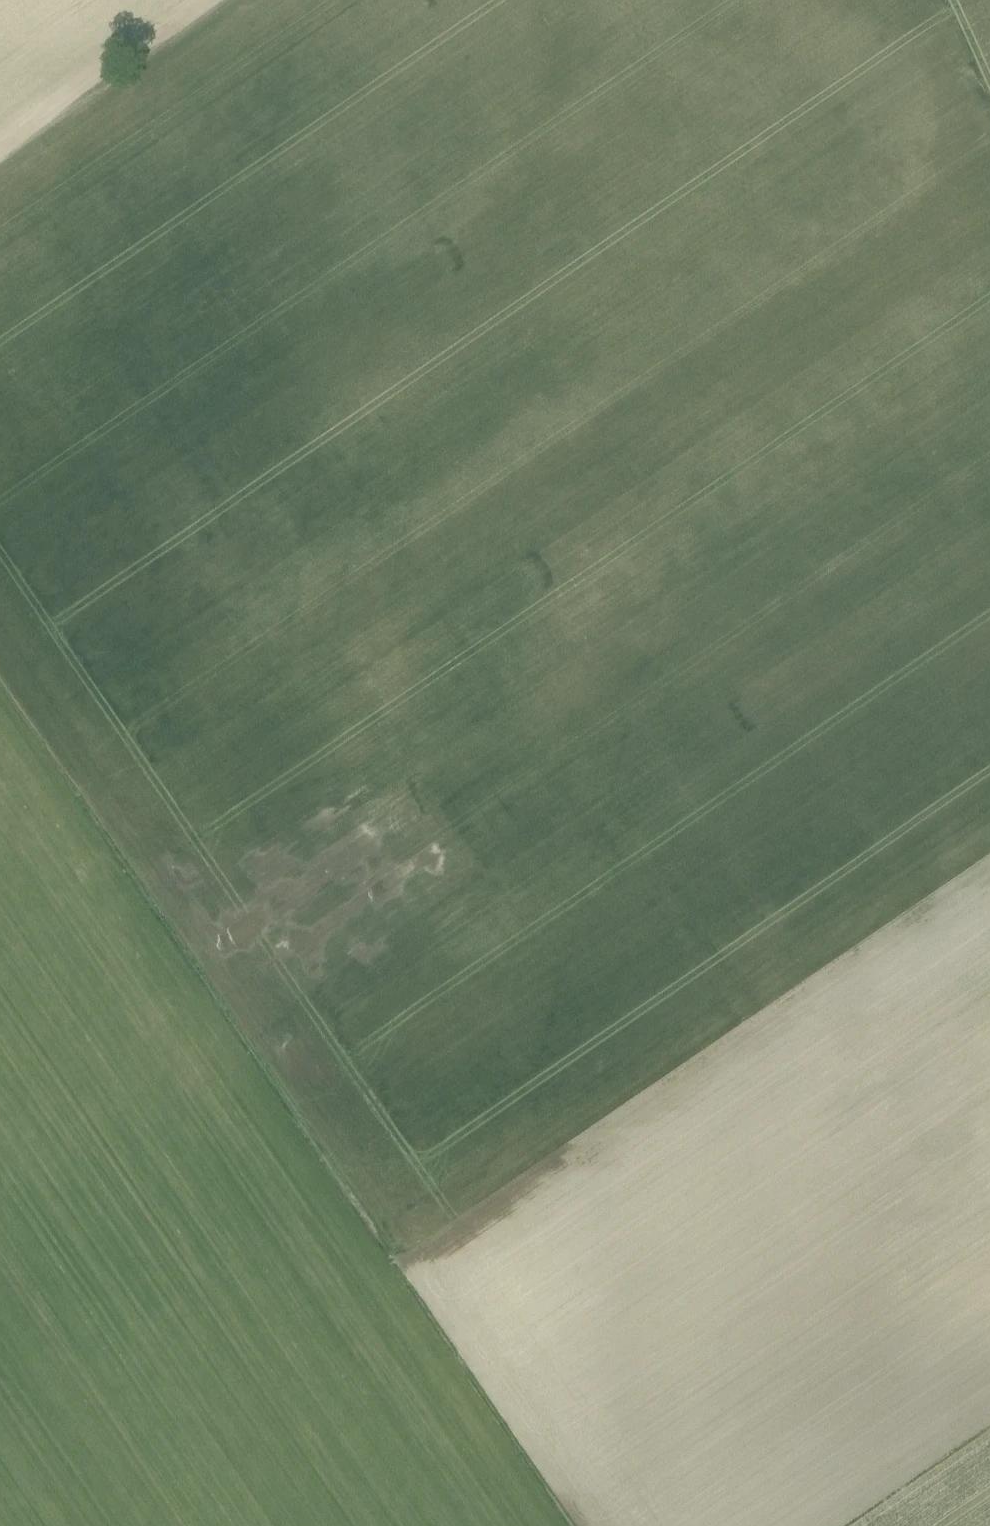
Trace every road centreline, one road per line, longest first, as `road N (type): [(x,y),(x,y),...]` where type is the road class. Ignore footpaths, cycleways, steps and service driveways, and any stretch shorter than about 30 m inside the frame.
road 1 (track): [(0,152),(201,0)]

